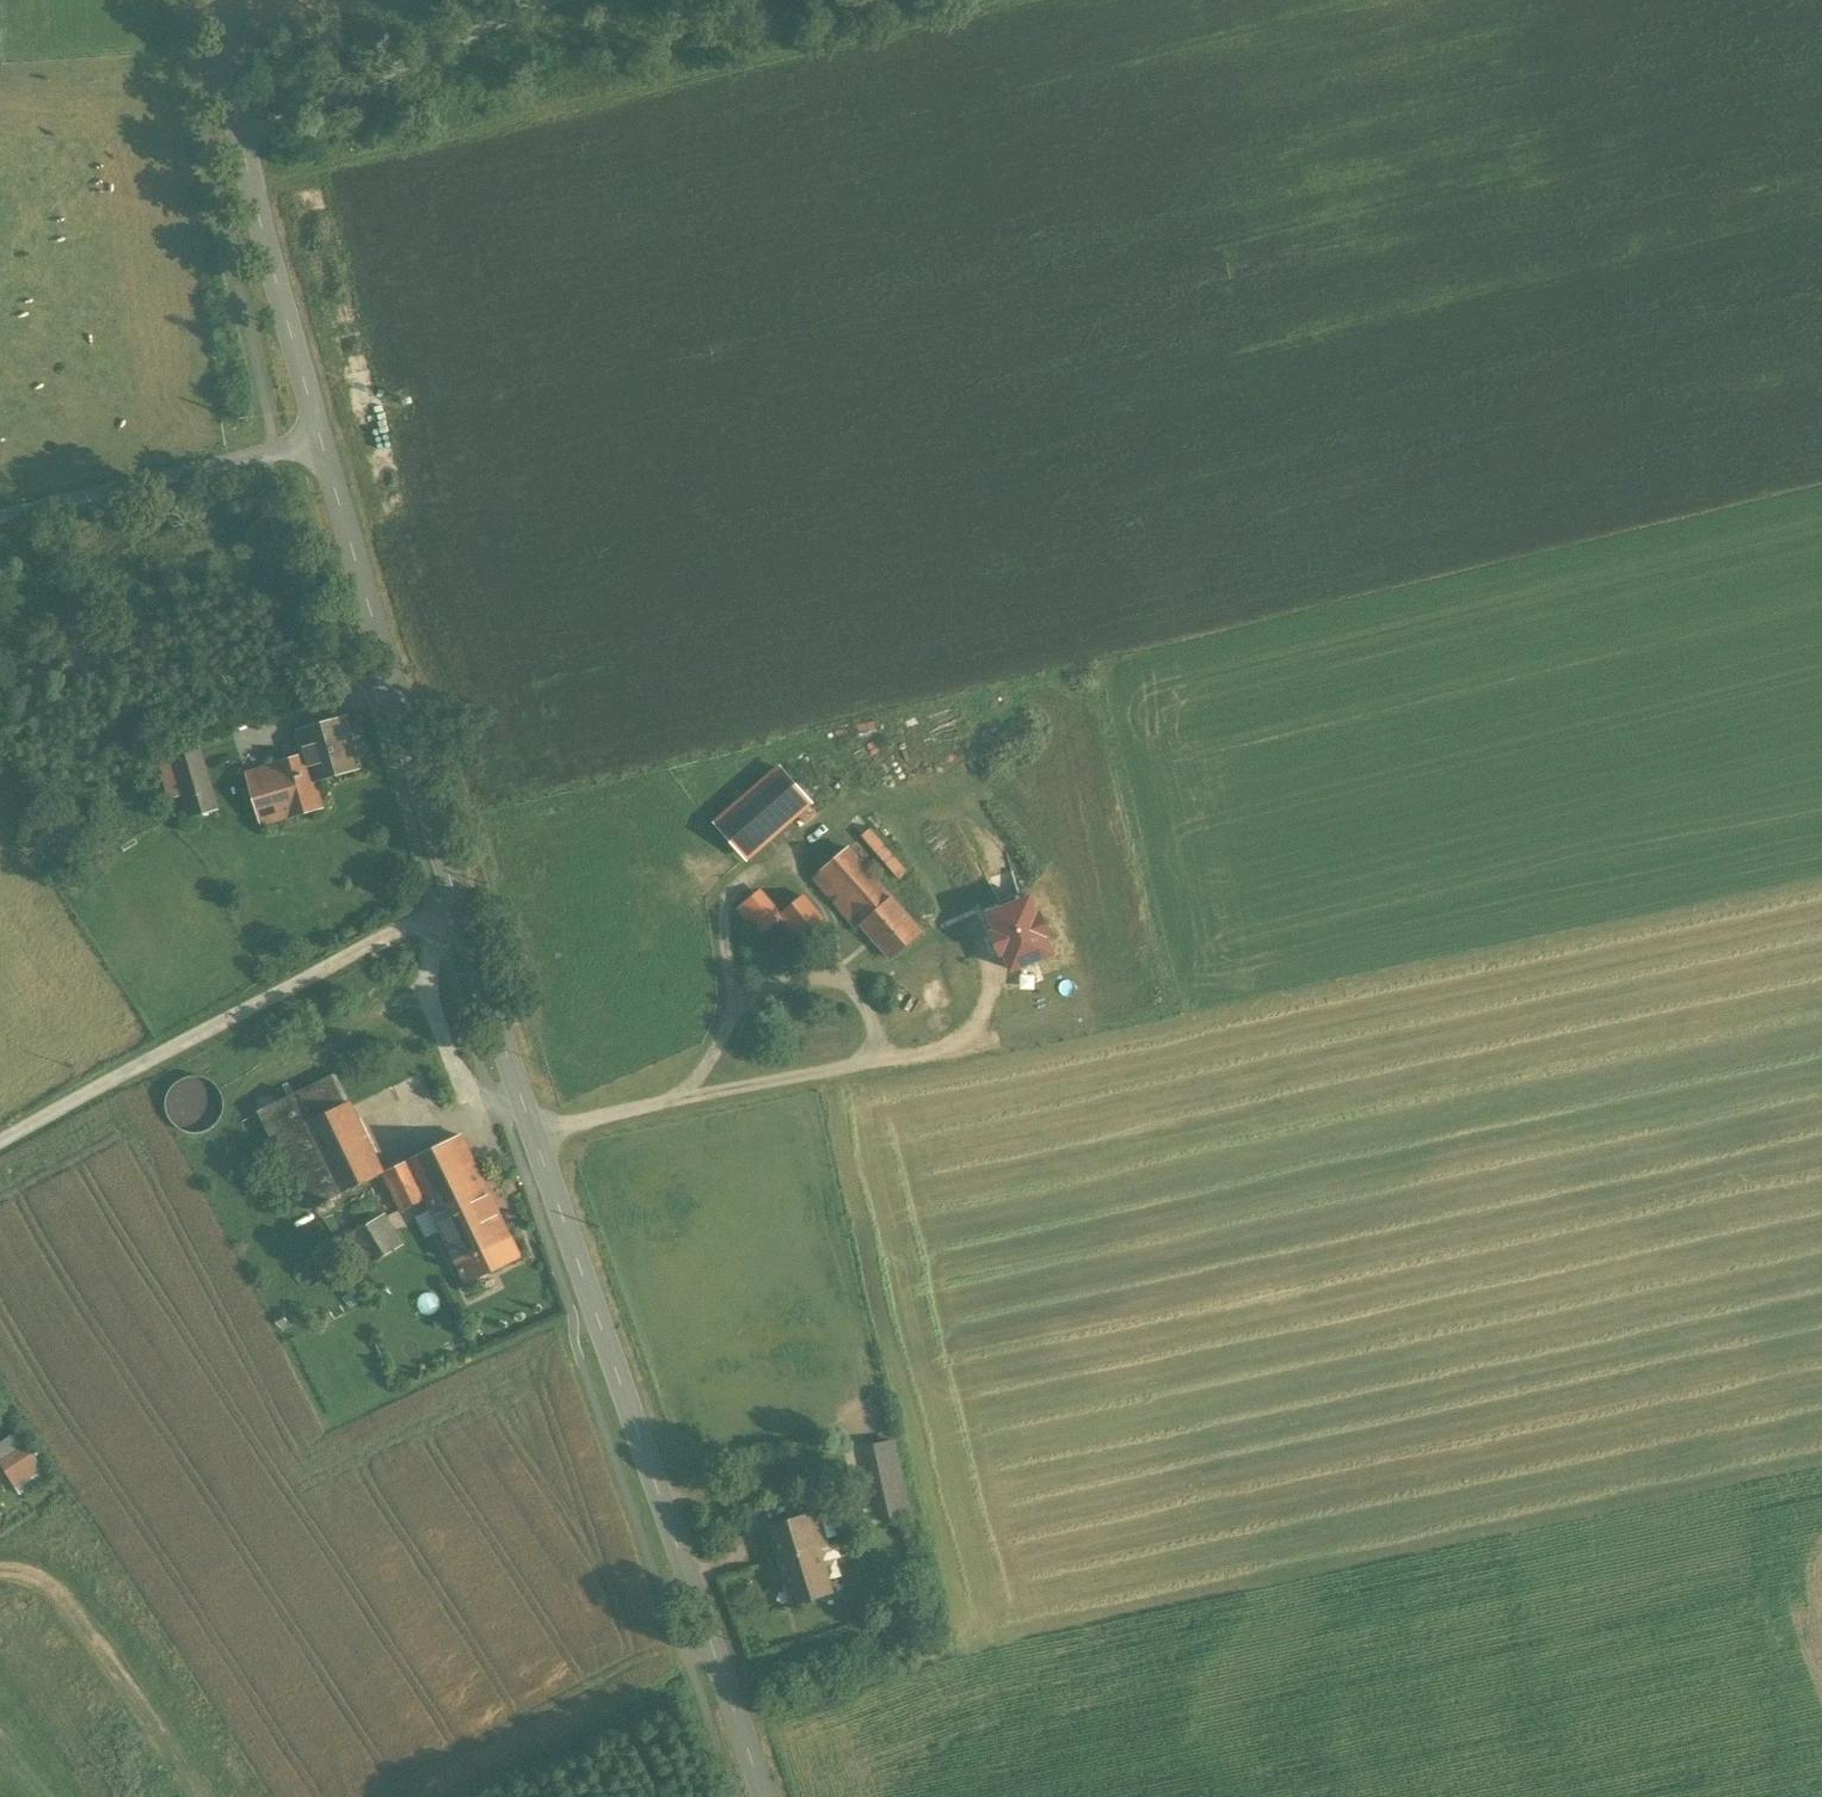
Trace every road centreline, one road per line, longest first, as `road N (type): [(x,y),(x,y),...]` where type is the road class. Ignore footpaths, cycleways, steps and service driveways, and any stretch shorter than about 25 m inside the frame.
road 1 (tertiary): [(763,1796),(456,902),(322,442)]
road 2 (track): [(994,0),(253,186)]
road 3 (tertiary): [(322,442),(272,267),(220,0)]
road 4 (unclassified): [(322,442),(0,515)]

